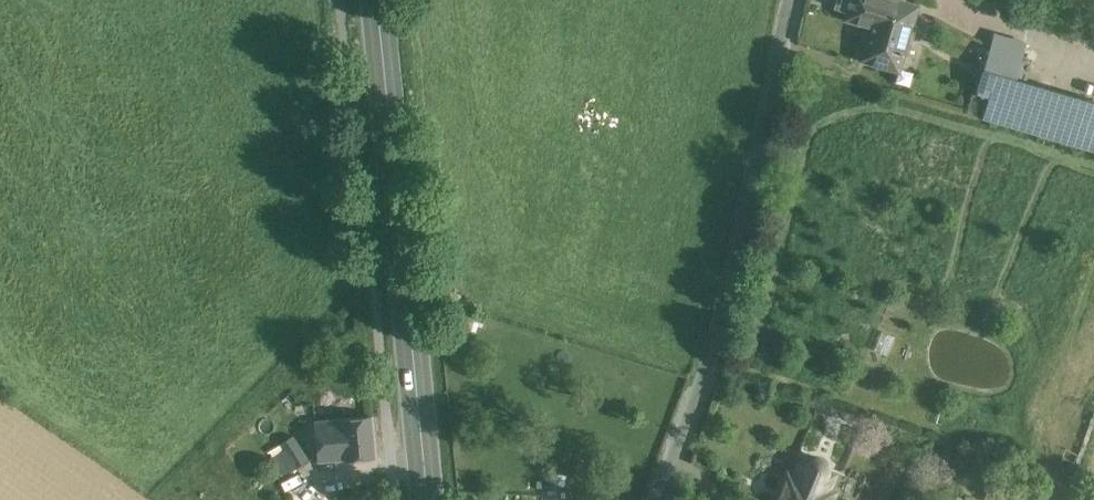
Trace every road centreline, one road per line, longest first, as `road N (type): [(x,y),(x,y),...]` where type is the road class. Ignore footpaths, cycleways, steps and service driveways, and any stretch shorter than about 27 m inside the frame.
road 1 (unclassified): [(658,499),(733,270),(797,0)]
road 2 (primary): [(432,499),(384,0)]

